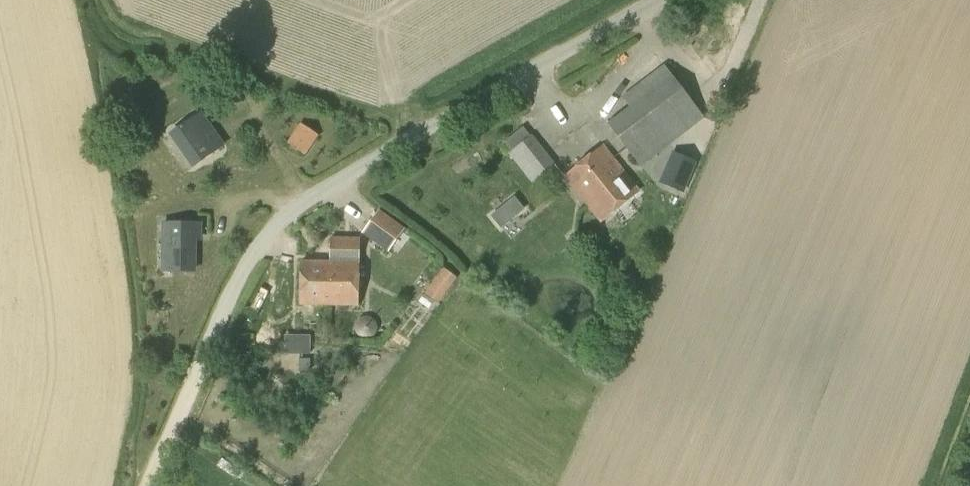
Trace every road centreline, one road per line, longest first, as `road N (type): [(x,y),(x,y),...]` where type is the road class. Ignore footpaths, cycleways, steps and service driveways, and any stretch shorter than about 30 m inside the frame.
road 1 (unclassified): [(145,485),(226,292),(307,191),(676,0)]

